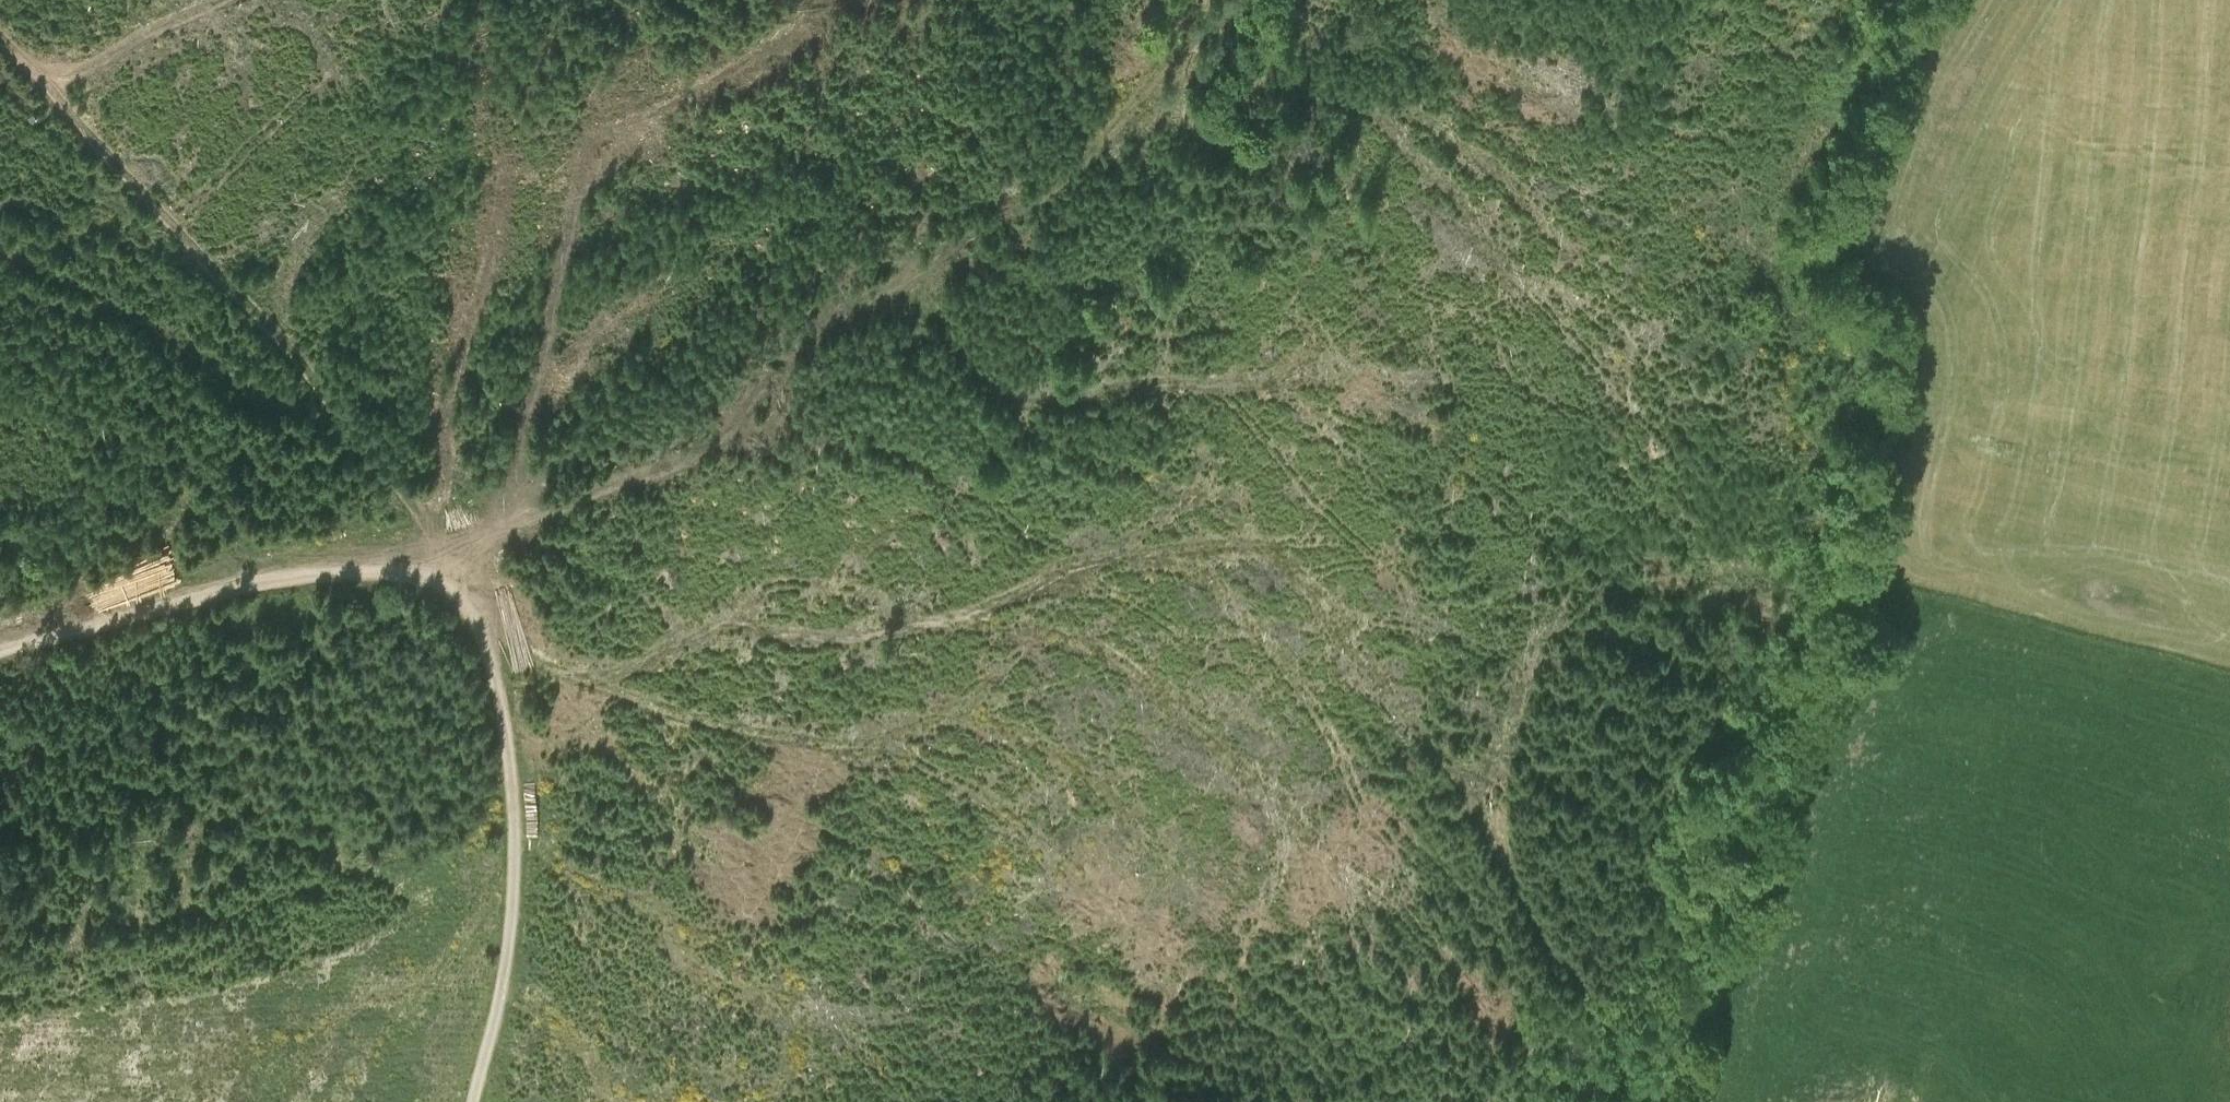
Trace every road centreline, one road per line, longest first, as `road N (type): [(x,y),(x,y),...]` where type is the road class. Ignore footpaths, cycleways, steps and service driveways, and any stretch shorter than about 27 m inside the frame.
road 1 (track): [(0,658),(255,590),(416,580),(464,598),(492,667),(514,834),(507,968),(475,1101)]
road 2 (track): [(0,43),(295,363),(393,482),(464,598)]

